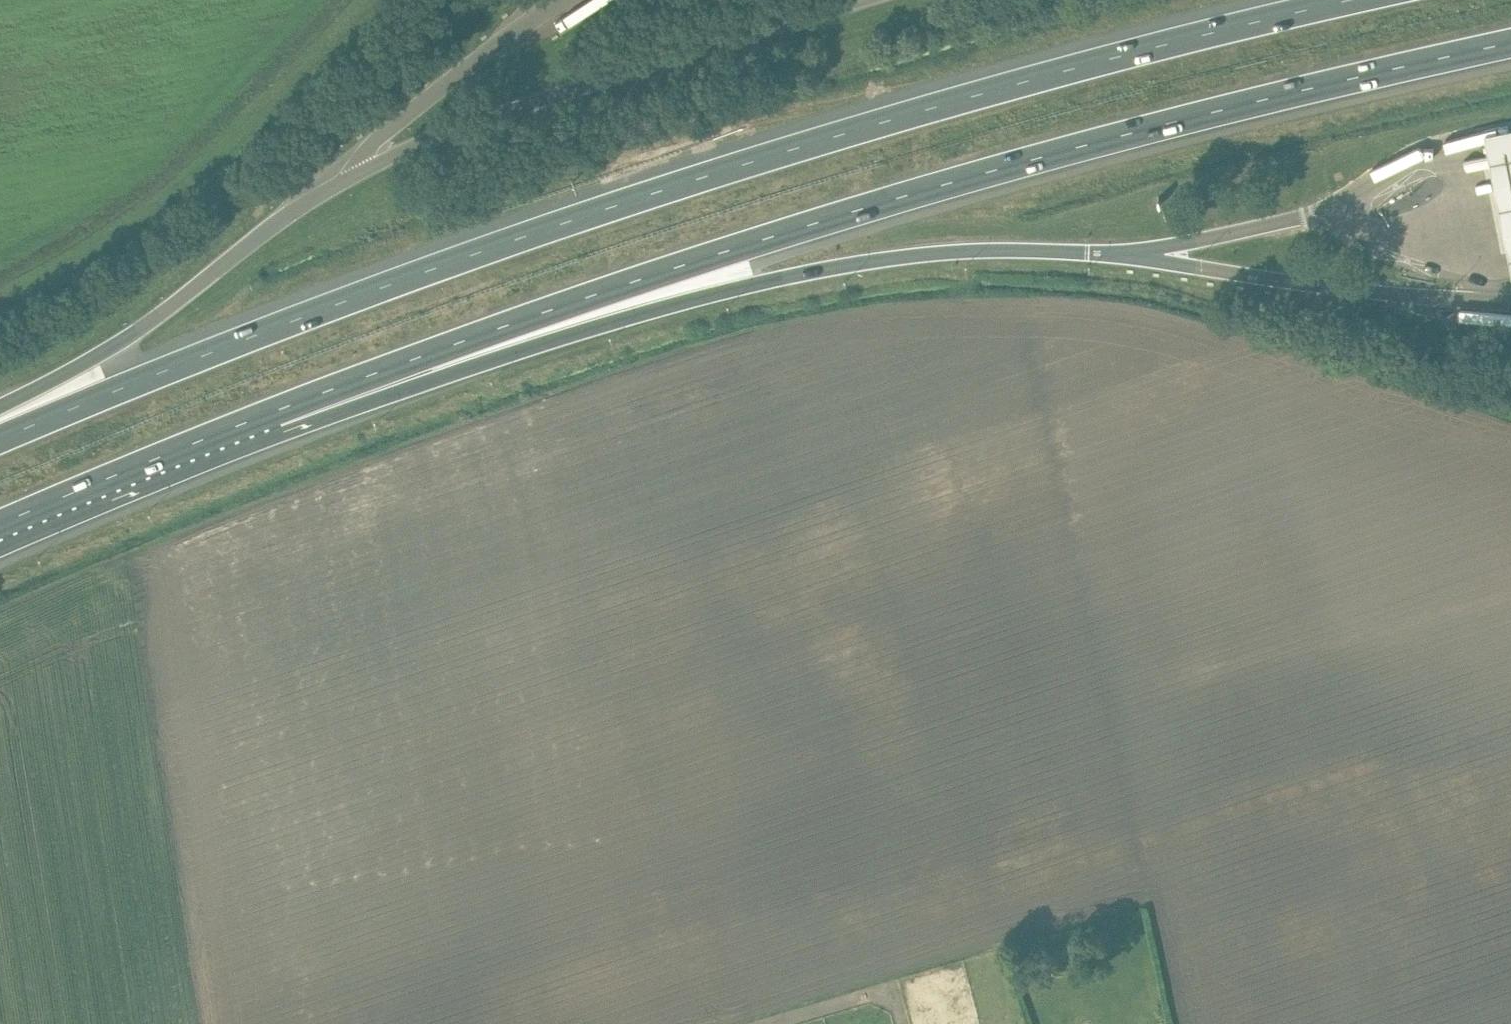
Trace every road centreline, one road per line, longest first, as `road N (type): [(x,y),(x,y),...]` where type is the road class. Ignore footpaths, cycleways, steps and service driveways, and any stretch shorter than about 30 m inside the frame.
road 1 (motorway): [(1350,0),(938,104),(518,237),(0,440)]
road 2 (motorway): [(275,410),(816,223),(1510,41)]
road 3 (motorway): [(862,0),(529,103),(347,170),(172,307),(0,413)]
road 4 (motorway): [(275,410),(473,368),(674,301),(870,258),(988,249),(1137,254)]
road 5 (motorway): [(0,523),(275,410)]

